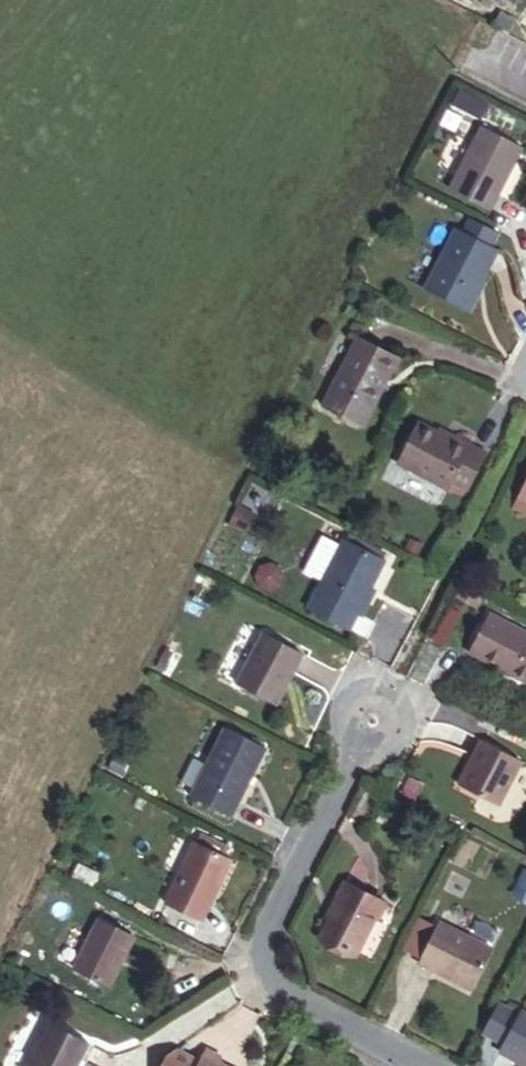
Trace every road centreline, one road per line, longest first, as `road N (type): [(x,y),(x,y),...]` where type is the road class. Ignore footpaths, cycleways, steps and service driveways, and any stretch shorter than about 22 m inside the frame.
road 1 (residential): [(438,1065),(284,994),(255,965),(254,933),(368,715)]

